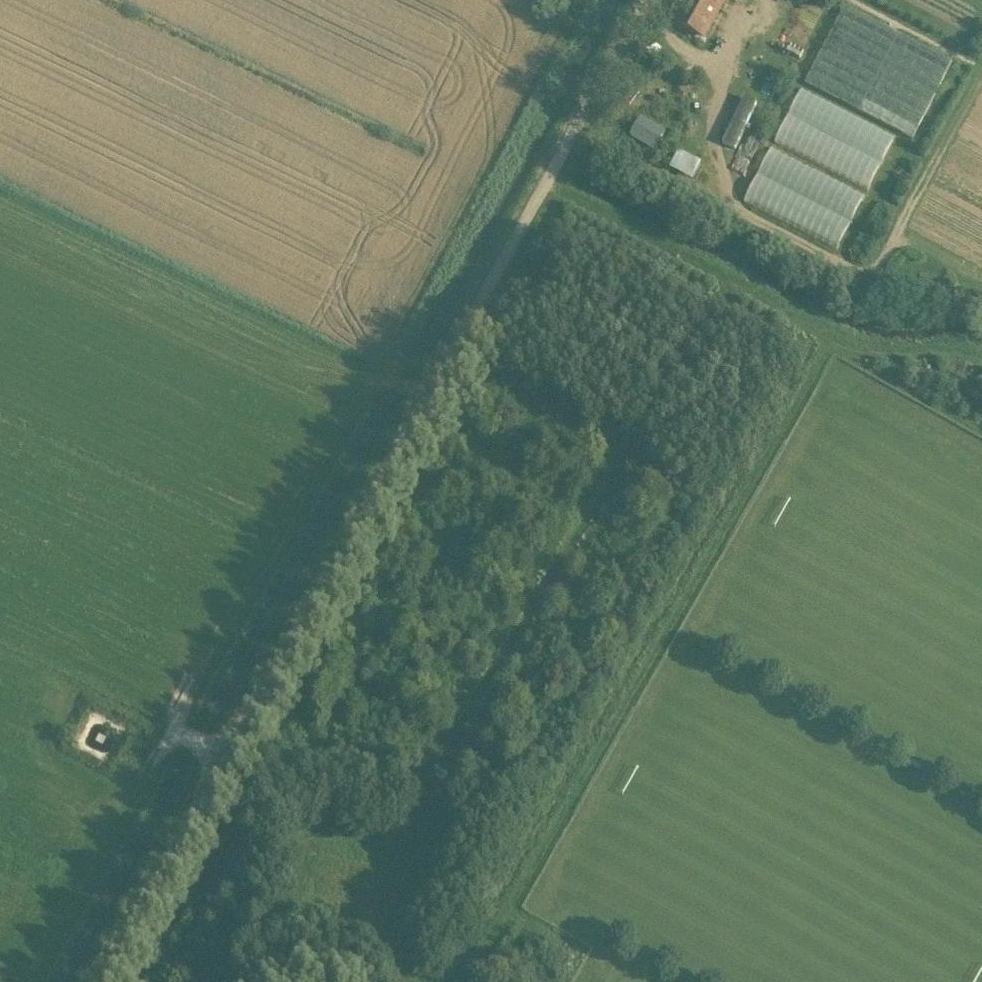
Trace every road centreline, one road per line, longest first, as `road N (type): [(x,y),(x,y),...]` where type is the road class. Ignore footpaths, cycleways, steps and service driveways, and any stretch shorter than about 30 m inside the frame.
road 1 (unclassified): [(96,981),(653,0)]

